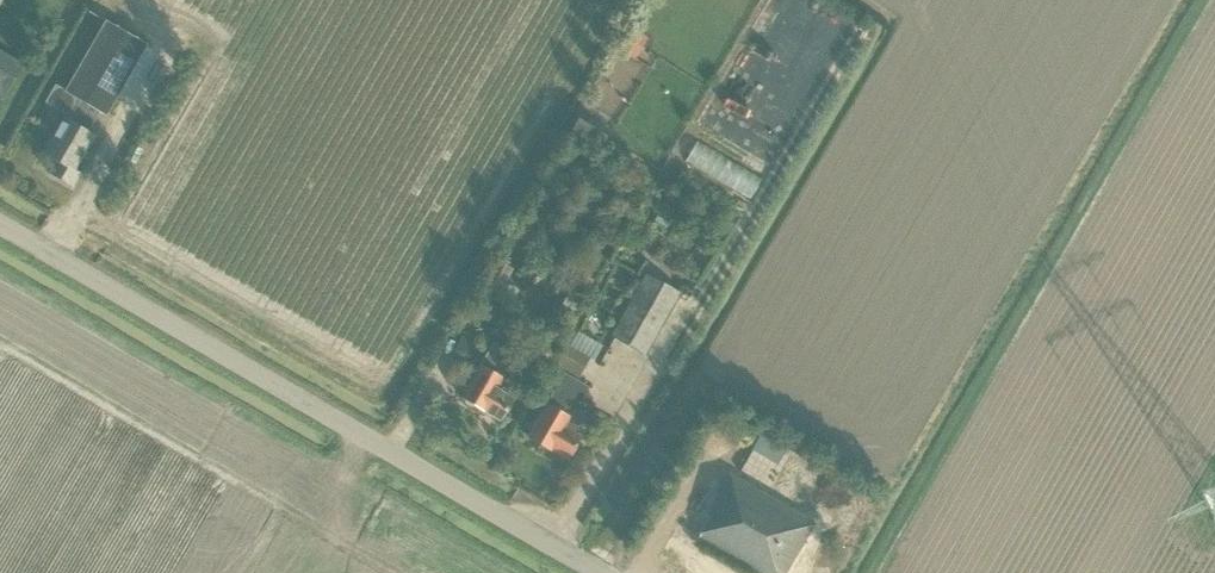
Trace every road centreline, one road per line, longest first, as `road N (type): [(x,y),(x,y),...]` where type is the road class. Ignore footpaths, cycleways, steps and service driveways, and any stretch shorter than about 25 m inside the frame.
road 1 (unclassified): [(594,572),(0,224)]

